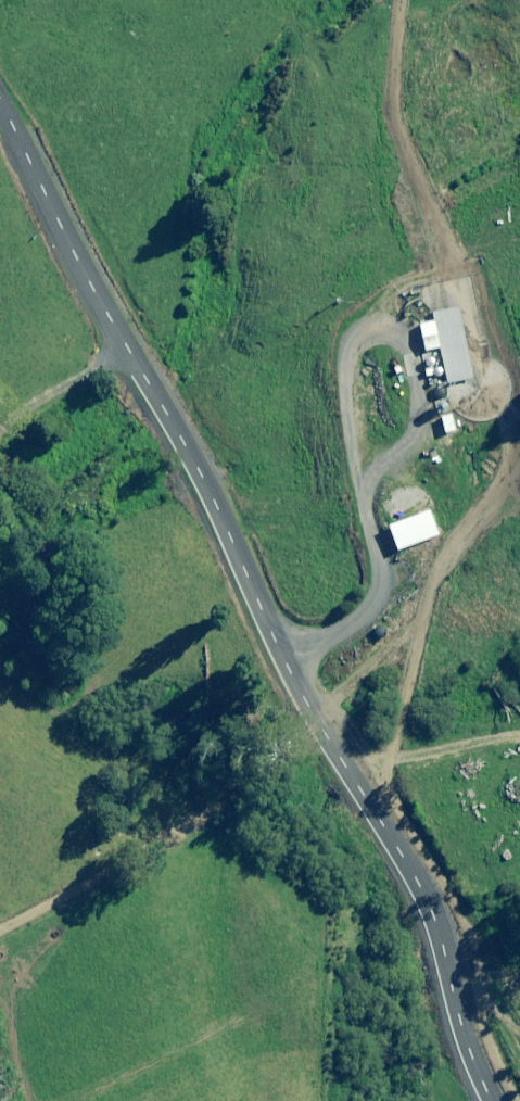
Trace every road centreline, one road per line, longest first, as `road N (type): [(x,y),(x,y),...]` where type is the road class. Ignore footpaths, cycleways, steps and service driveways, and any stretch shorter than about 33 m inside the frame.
road 1 (unclassified): [(0,97),(106,313),(216,504),(315,718),(423,889),(493,1100)]
road 2 (track): [(402,0),(395,110),(430,209),(479,290),(504,369),(513,437),(495,497),(433,584),(389,760),(360,784)]
road 3 (track): [(424,620),(315,718)]
road 4 (track): [(389,760),(519,736)]

